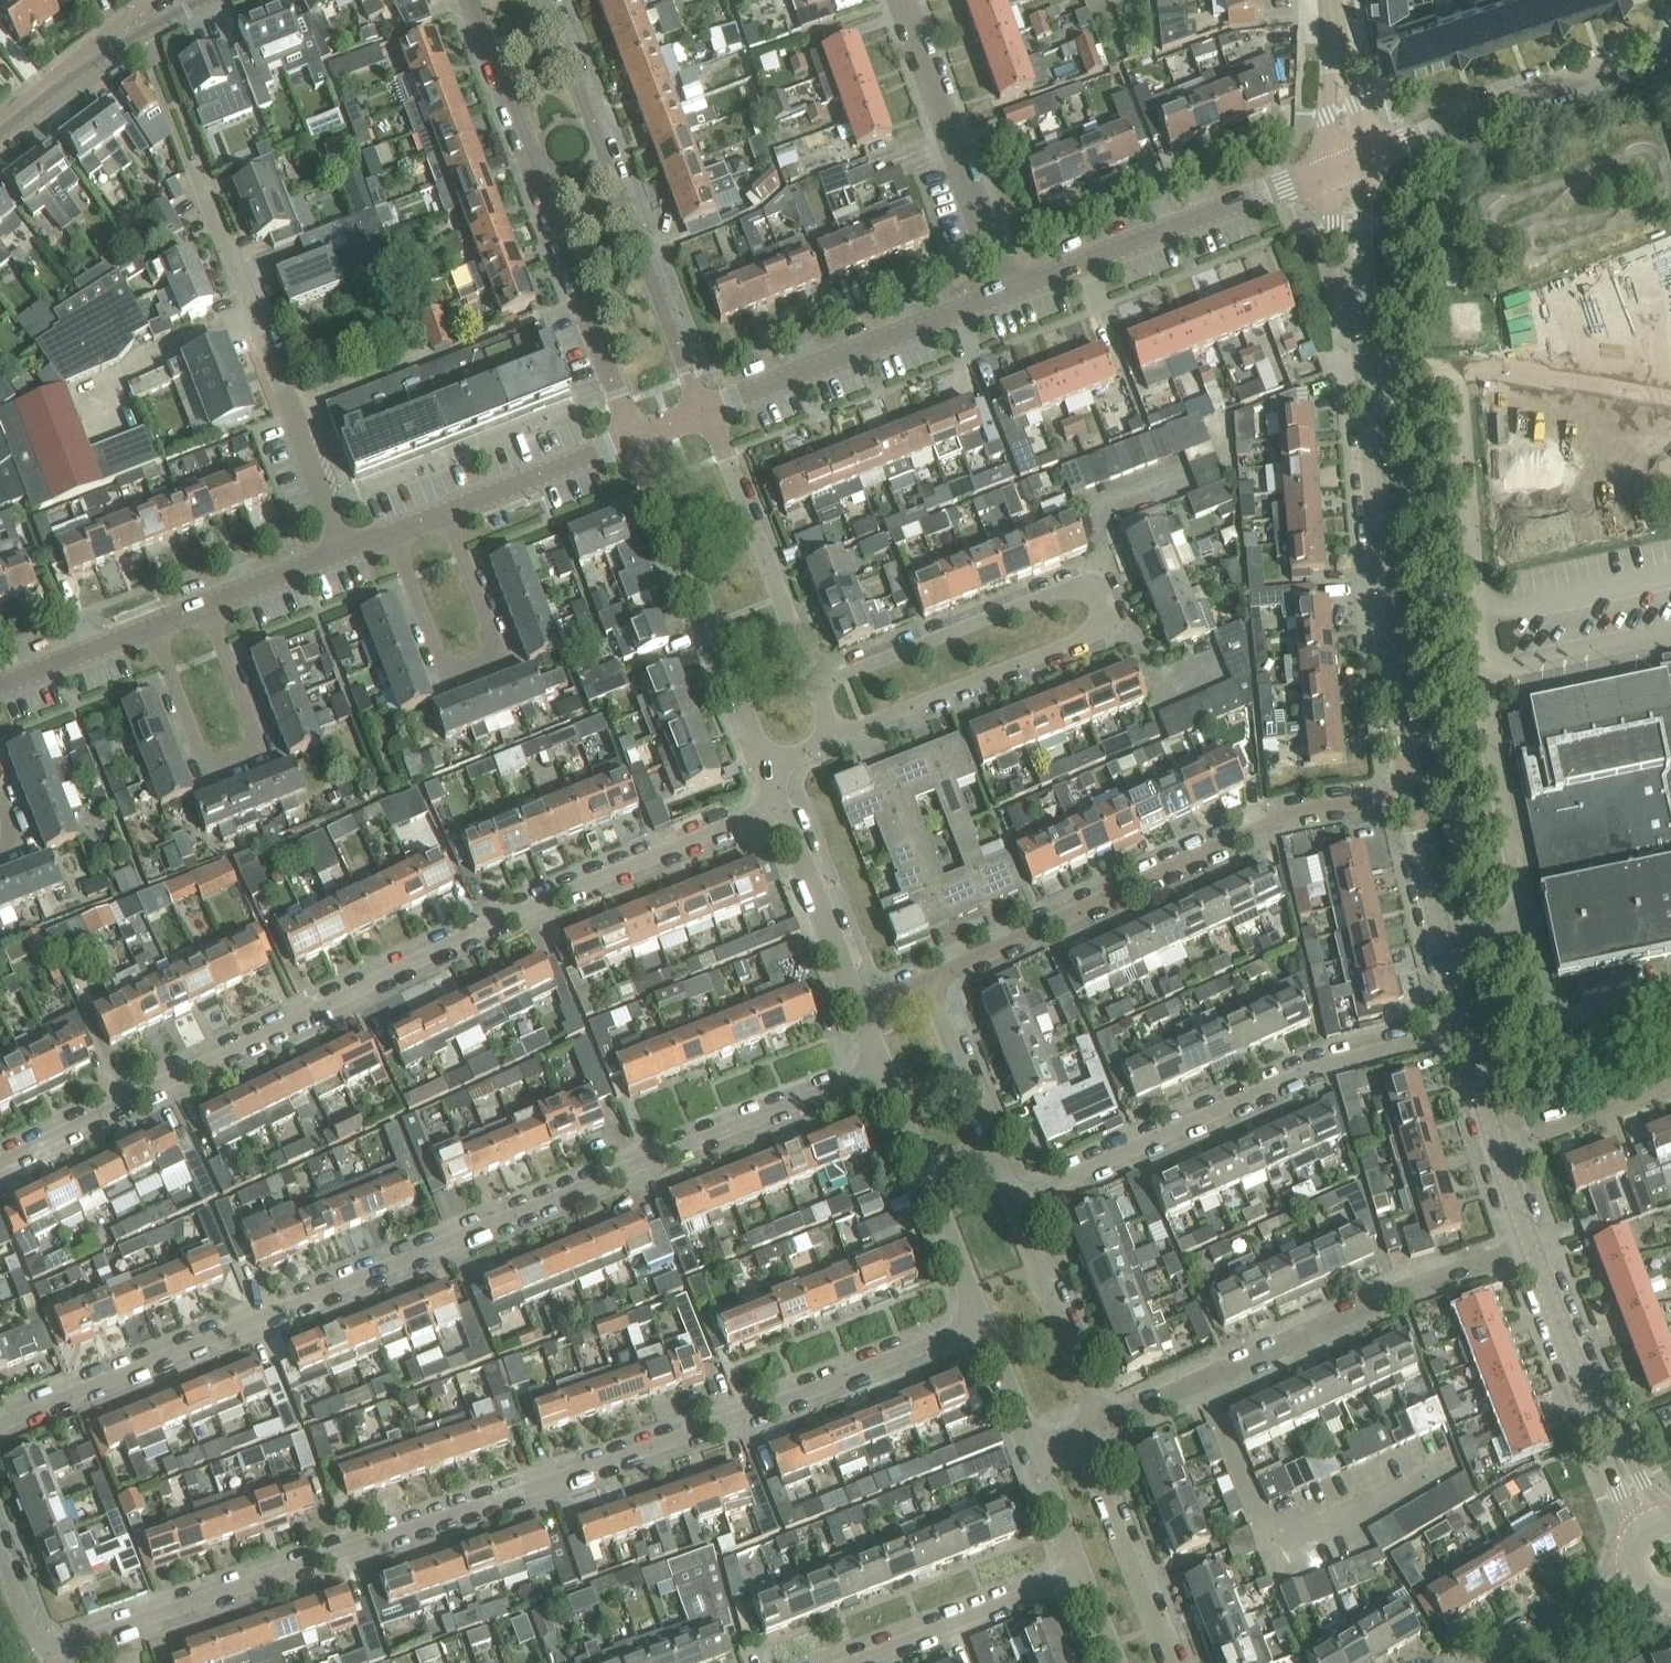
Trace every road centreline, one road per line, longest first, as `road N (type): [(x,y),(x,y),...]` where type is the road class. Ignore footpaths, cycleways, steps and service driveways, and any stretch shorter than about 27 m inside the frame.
road 1 (residential): [(982,1322),(743,1416),(70,1644),(48,1648),(38,1641),(0,1545)]
road 2 (residential): [(882,1067),(0,1423)]
road 3 (residential): [(0,1164),(498,921),(779,806)]
road 4 (unclassified): [(1410,793),(1347,162)]
road 5 (residential): [(834,734),(1083,638),(1107,625),(1107,607),(1097,587),(1072,586),(818,686)]
road 6 (residential): [(923,987),(1269,821),(1410,793)]
road 7 (residential): [(1465,1031),(1289,1077),(1013,1202)]
road 8 (residential): [(469,0),(635,438)]
road 9 (residential): [(1102,1423),(1357,1310),(1531,1245)]
road 10 (residential): [(705,411),(546,0)]
road 11 (residential): [(345,550),(193,160)]
road 12 (unclassified): [(1007,292),(1347,162)]
road 13 (residential): [(764,768),(635,438)]
road 14 (residential): [(1347,162),(1670,41)]
road 15 (residential): [(447,512),(493,634),(480,667),(445,662),(394,532)]
road 16 (residential): [(206,607),(252,724),(252,746),(236,761),(213,761),(198,745),(152,628)]
road 17 (unclassified): [(705,411),(1007,292)]
road 18 (residential): [(1007,292),(903,0)]
road 19 (unclassified): [(1647,1520),(1531,1245)]
road 20 (residential): [(818,686),(705,411)]
road 21 (residential): [(982,1322),(882,1067)]
road 22 (residential): [(1170,1662),(1081,1432)]
road 23 (unclassified): [(0,135),(111,53),(205,0)]
road 24 (residential): [(852,1662),(1081,1574)]
road 25 (unclassified): [(1465,1031),(1410,793)]
road 26 (residential): [(1102,1423),(1013,1202)]
road 27 (residential): [(1013,1202),(923,987)]
road 28 (residential): [(860,1012),(779,806)]
road 29 (unclassified): [(447,512),(635,438)]
road 30 (residential): [(1498,1150),(1670,1085)]
road 31 (unclassified): [(1631,1580),(1486,1662)]
road 32 (unclassified): [(0,687),(152,628)]
road 33 (unclassified): [(1347,162),(1329,0)]
road 34 (unclassified): [(206,607),(345,550)]
road 35 (residential): [(1033,1452),(982,1322)]
road 36 (residential): [(1081,1574),(1033,1452)]
road 37 (unclassified): [(1498,1150),(1465,1031)]

